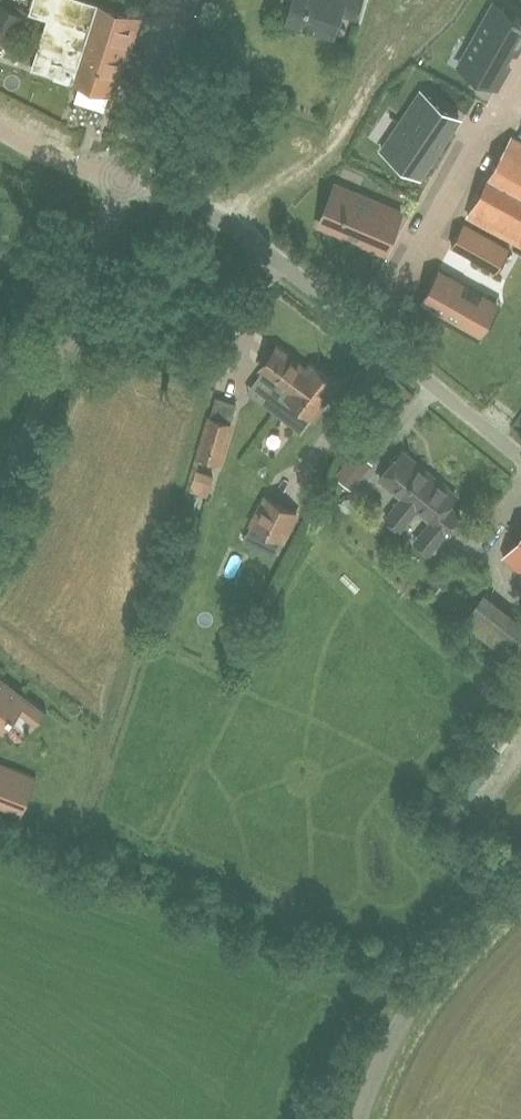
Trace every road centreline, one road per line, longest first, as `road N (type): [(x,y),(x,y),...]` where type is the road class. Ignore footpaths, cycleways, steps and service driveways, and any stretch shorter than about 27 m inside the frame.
road 1 (tertiary): [(0,516),(124,180)]
road 2 (unclassified): [(361,1118),(384,1047),(520,888)]
road 3 (unclassified): [(364,326),(227,221),(124,180)]
road 4 (residential): [(364,326),(497,113),(520,98)]
road 5 (unclassified): [(520,457),(364,326)]
road 6 (tertiary): [(124,180),(184,0)]
road 7 (unclassified): [(124,180),(42,152),(0,128)]

